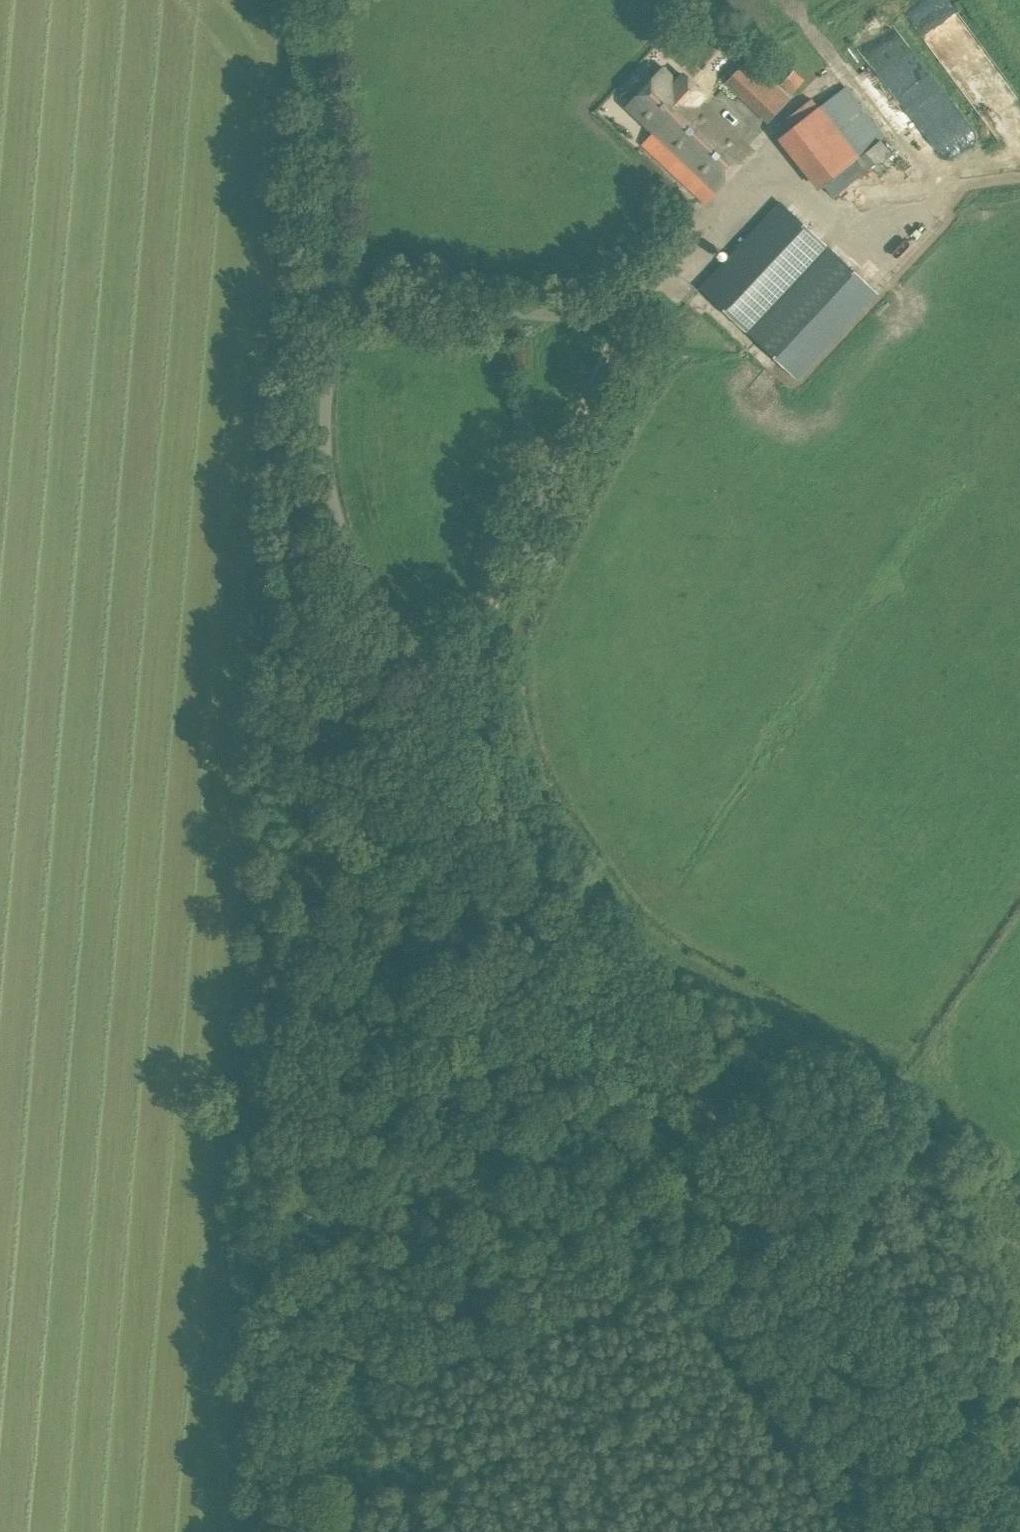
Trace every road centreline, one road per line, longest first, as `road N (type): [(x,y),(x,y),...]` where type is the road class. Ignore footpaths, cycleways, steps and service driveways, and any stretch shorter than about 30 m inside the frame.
road 1 (unclassified): [(985,1531),(348,542),(329,443),(330,108),(309,37),(281,0)]

